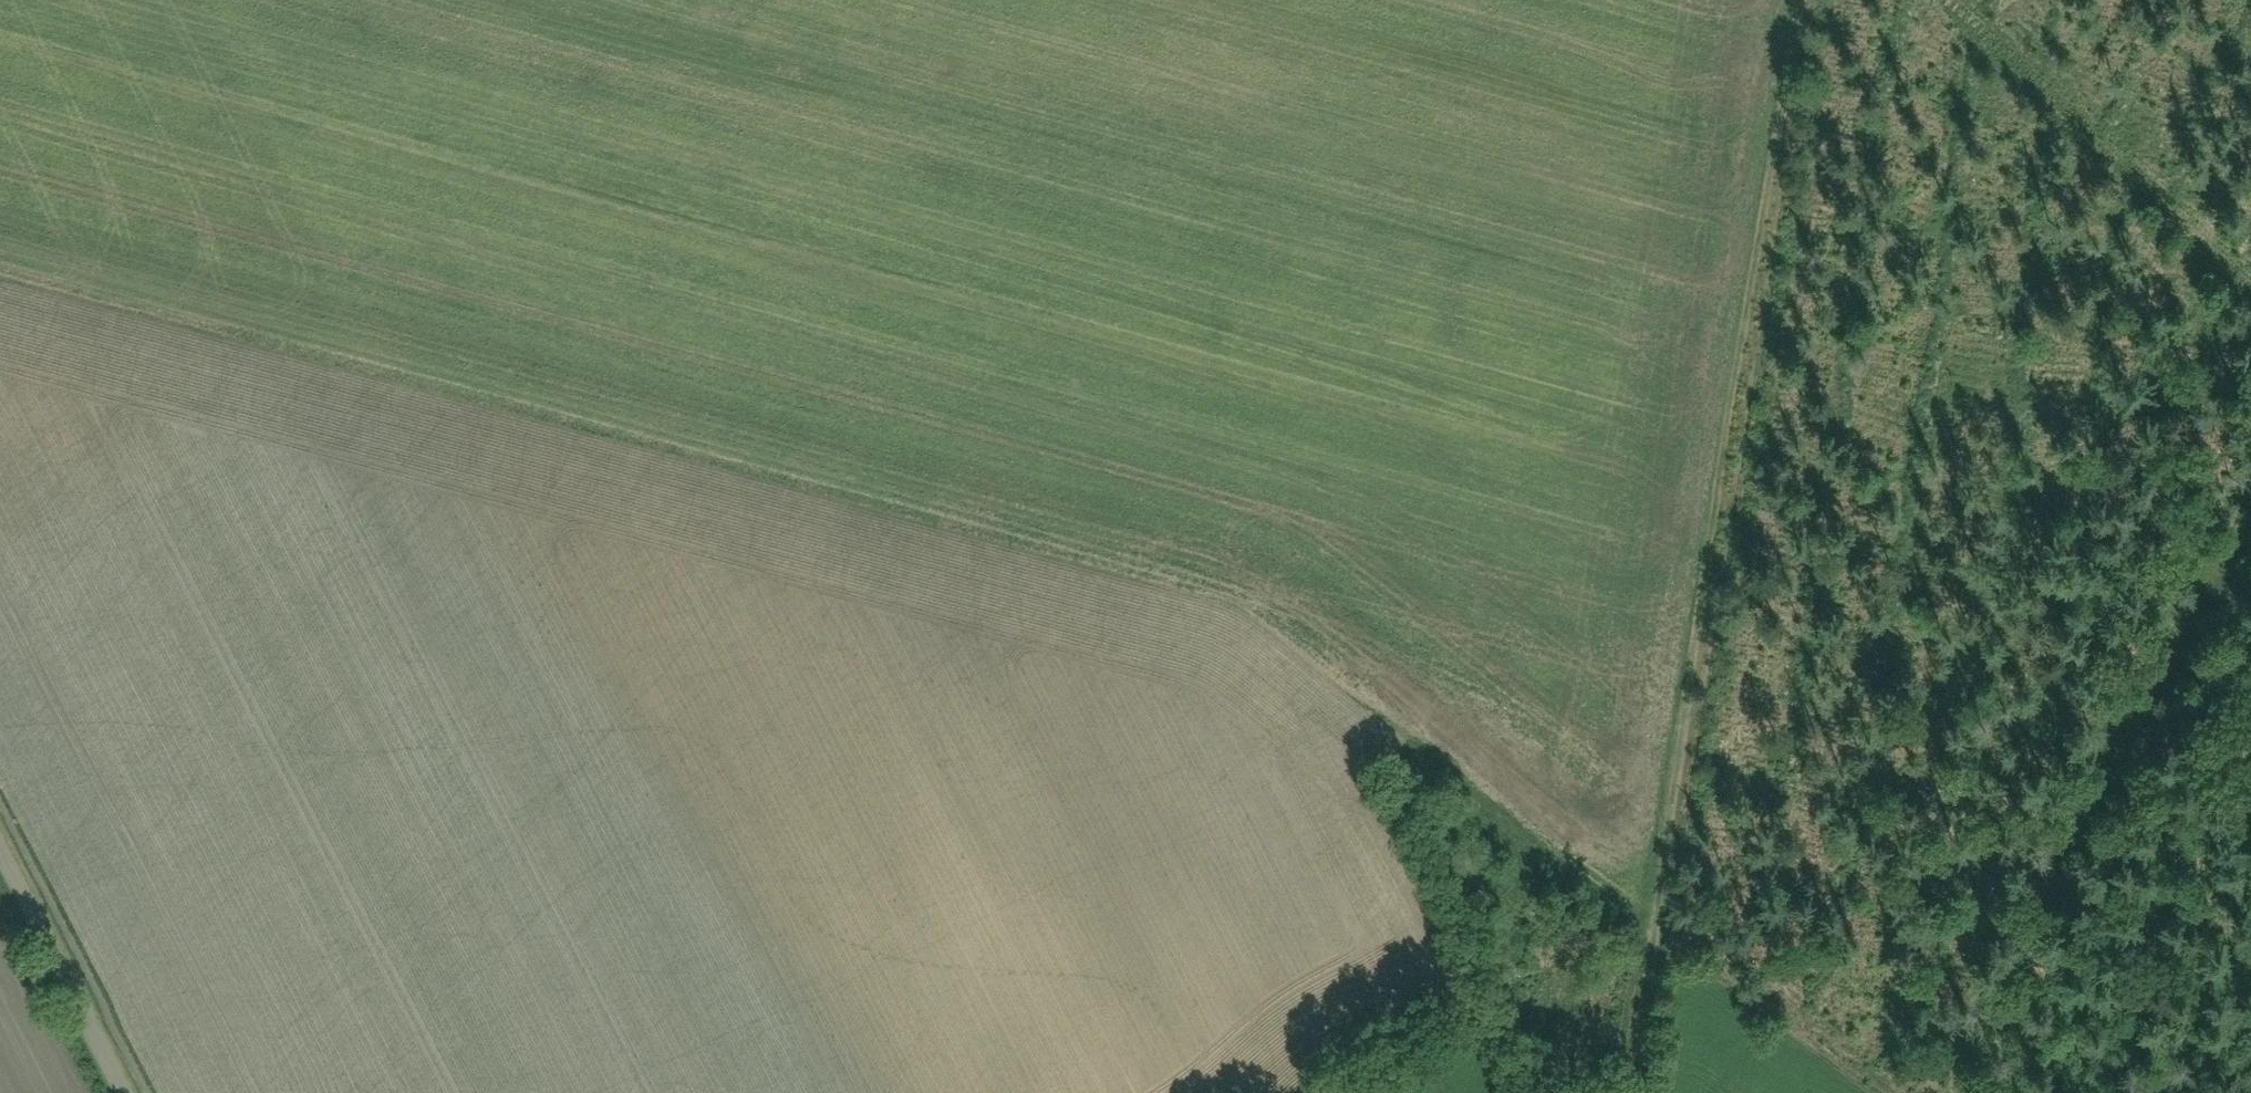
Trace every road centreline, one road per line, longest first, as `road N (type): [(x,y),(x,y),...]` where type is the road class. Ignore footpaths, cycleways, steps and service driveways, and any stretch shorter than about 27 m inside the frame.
road 1 (track): [(1811,0),(1641,1092)]
road 2 (residential): [(127,1092),(0,848)]

